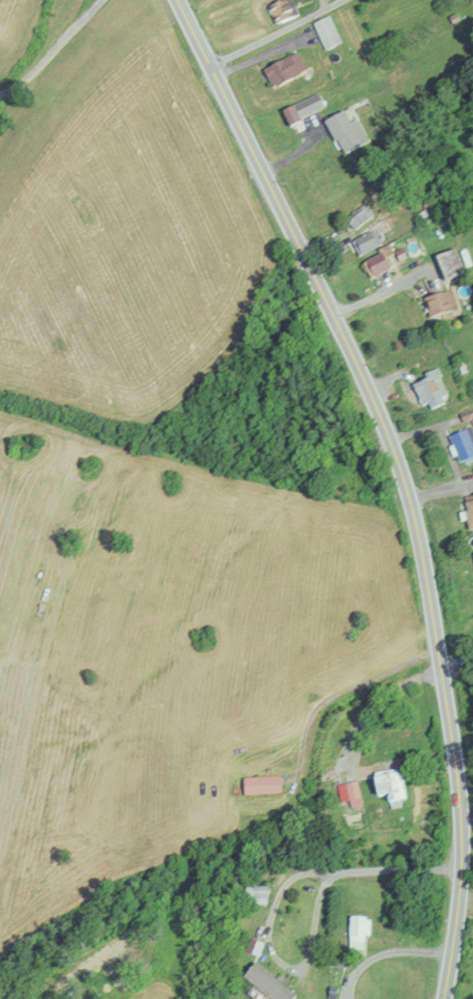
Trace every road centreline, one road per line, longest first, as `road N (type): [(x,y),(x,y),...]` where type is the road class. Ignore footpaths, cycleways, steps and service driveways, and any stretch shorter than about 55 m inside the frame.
road 1 (tertiary): [(445,998),(462,818),(417,528),(347,343),(178,0)]
road 2 (residential): [(211,68),(346,0)]

